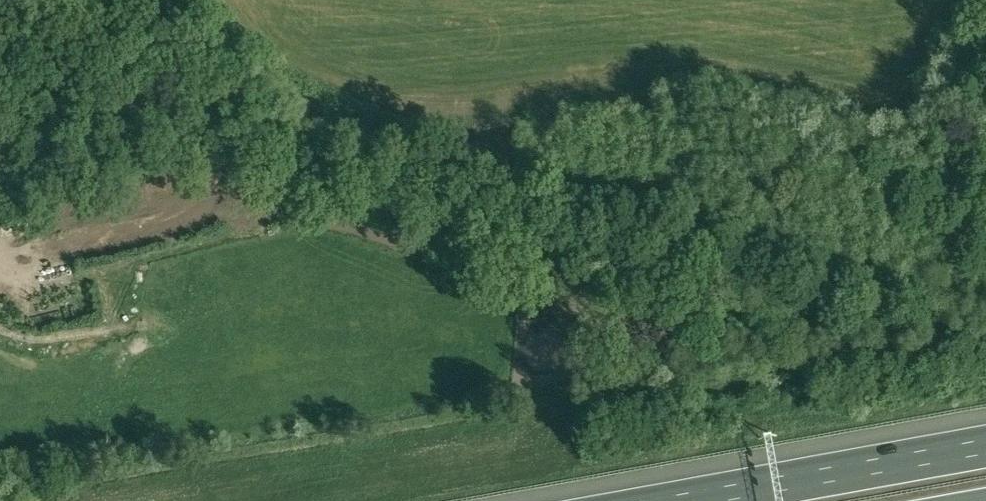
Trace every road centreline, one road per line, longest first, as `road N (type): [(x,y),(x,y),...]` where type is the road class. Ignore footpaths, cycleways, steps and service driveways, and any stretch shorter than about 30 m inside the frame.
road 1 (motorway): [(985,445),(676,500)]

